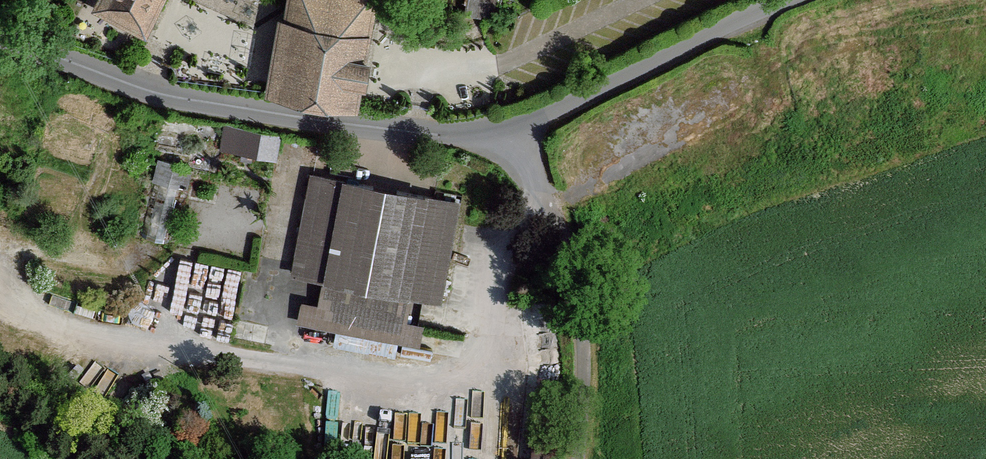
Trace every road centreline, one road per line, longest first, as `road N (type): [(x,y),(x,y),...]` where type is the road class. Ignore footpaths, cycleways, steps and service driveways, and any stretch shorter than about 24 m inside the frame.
road 1 (unclassified): [(512,126),(416,132),(172,96),(0,33)]
road 2 (unclassified): [(512,126),(788,0)]
road 3 (track): [(580,458),(587,360),(580,292),(552,211)]

